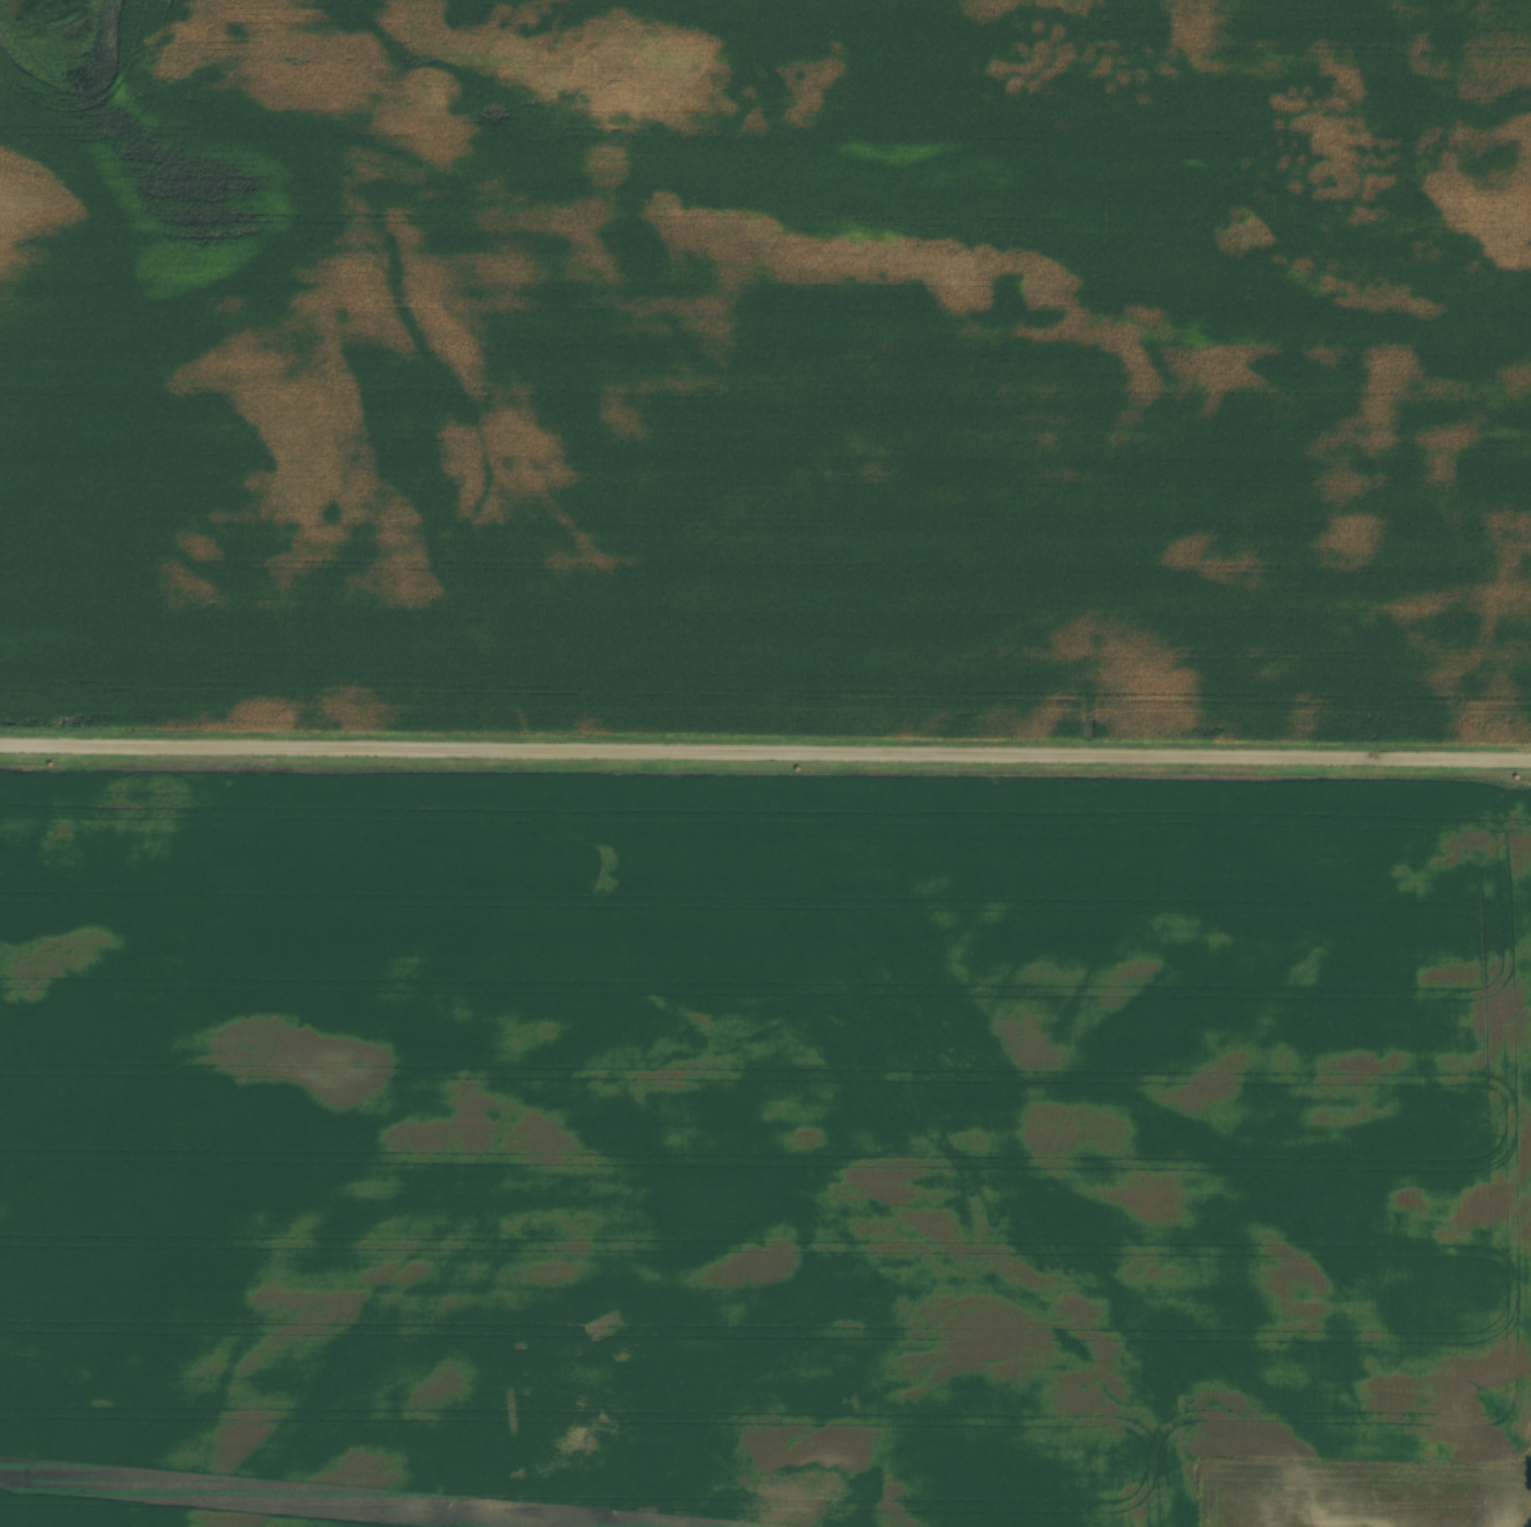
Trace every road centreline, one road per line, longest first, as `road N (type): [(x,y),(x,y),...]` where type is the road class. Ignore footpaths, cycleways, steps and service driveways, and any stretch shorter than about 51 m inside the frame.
road 1 (residential): [(1530,762),(0,744)]

